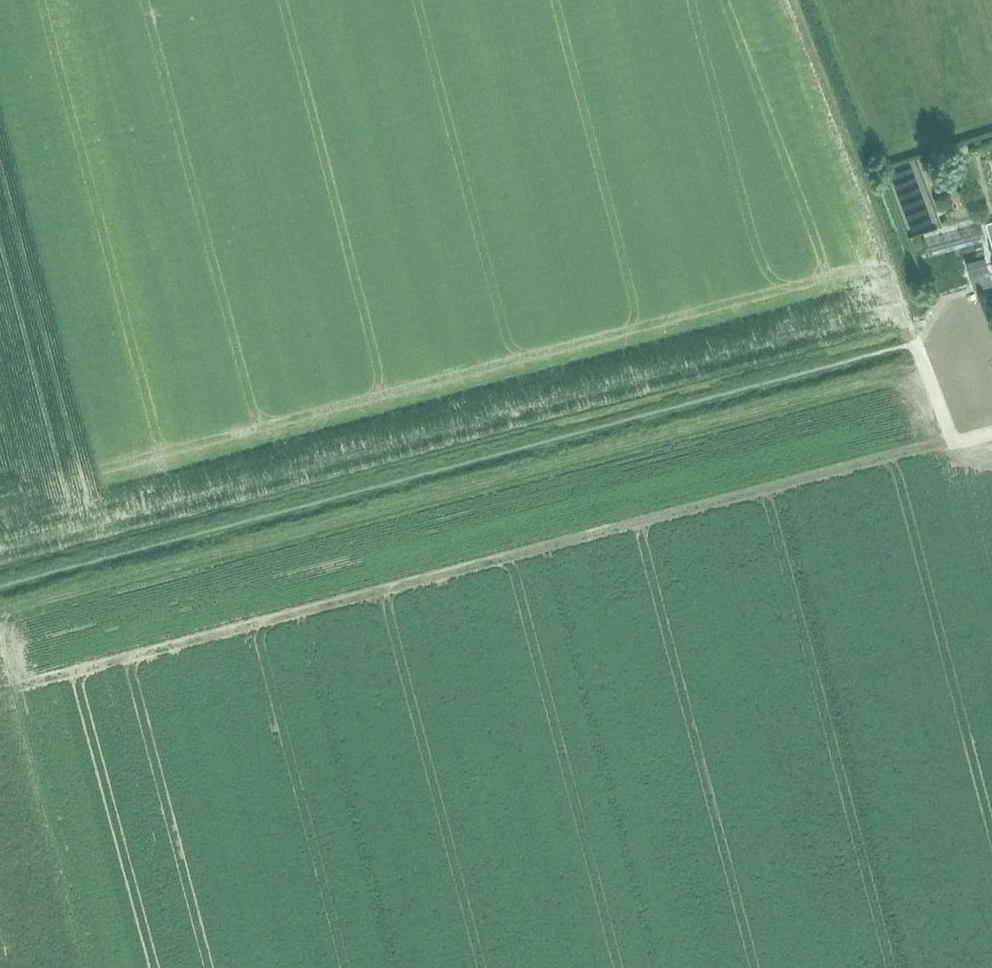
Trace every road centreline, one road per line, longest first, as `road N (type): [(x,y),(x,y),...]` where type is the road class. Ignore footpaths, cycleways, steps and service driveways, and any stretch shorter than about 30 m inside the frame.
road 1 (unclassified): [(991,433),(961,442),(947,434),(914,345)]

